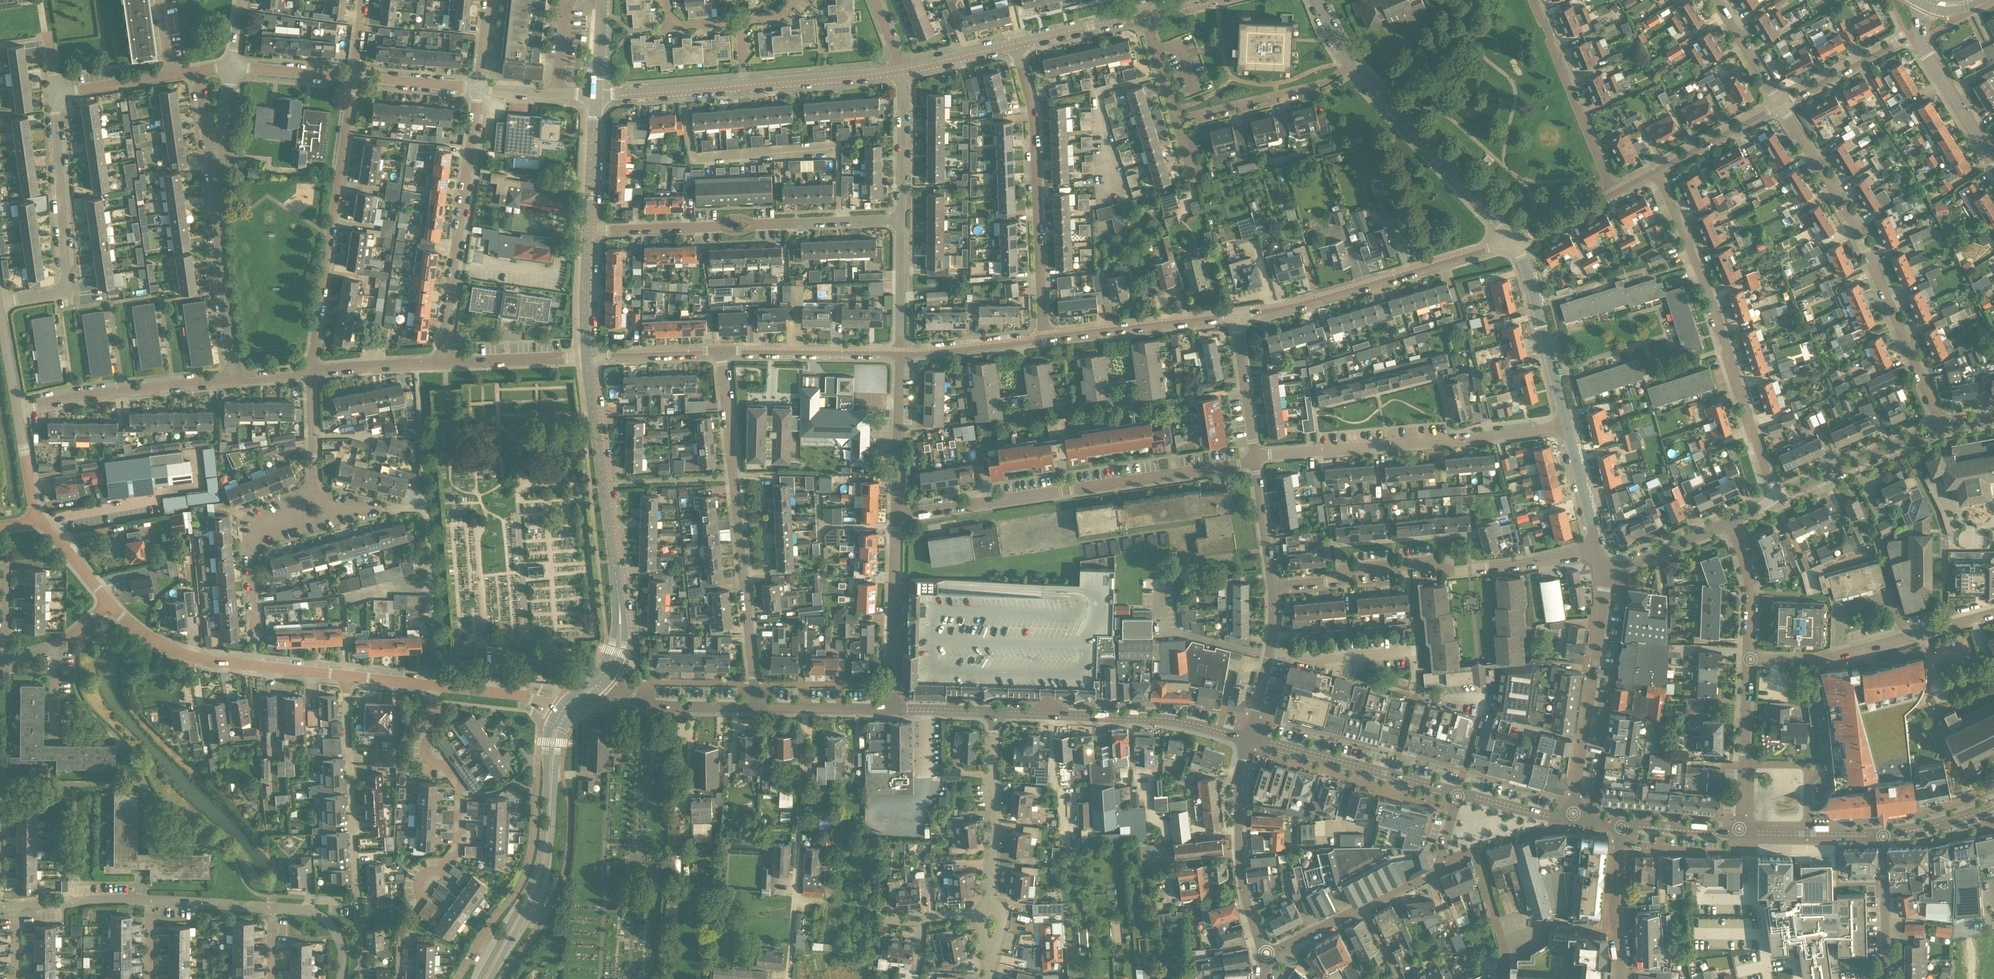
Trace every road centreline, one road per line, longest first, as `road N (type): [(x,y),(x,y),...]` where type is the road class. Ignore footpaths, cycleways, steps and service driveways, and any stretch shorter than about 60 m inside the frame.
road 1 (residential): [(1256,460),(896,516)]
road 2 (residential): [(1939,428),(1863,246),(1780,104)]
road 3 (residential): [(756,708),(721,351)]
road 4 (residential): [(1775,499),(1711,298),(1655,171)]
road 5 (residential): [(1272,587),(1343,581),(1353,569),(1440,561),(1454,571),(1597,550)]
road 6 (residential): [(399,978),(403,931),(422,901),(419,881),(444,872),(458,828),(460,786),(426,757),(423,720),(433,686)]
road 7 (residential): [(1256,460),(1568,427)]
road 8 (residential): [(899,221),(587,232)]
road 9 (residential): [(310,373),(353,78)]
road 10 (residential): [(1043,337),(1032,110),(1015,44)]
road 11 (residential): [(360,965),(345,676)]
road 12 (residential): [(1235,316),(1514,242)]
road 13 (residential): [(556,711),(545,742),(541,859),(479,978)]
road 14 (residential): [(441,362),(480,88)]
road 15 (residential): [(490,978),(548,859),(568,719)]
road 16 (residential): [(0,303),(55,293),(65,284),(53,93)]
road 17 (residential): [(273,908),(111,900),(16,907)]
road 18 (residential): [(1249,737),(1179,721),(994,712)]
road 19 (residential): [(345,676),(191,655),(138,630),(109,602)]
road 20 (residential): [(1573,818),(1602,572)]
road 21 (residential): [(1514,242),(1351,63)]
road 22 (residential): [(619,595),(586,356)]
road 23 (residential): [(1249,737),(1239,777),(1239,856),(1264,955)]
road 24 (residential): [(16,408),(232,380)]
road 25 (residential): [(1458,792),(1249,737)]
road 26 (residential): [(1613,193),(1532,0)]
road 27 (residential): [(994,712),(990,908)]
road 28 (residential): [(1043,337),(1235,316)]
road 29 (residential): [(1568,427),(1514,242)]
road 30 (residential): [(890,708),(896,516)]
road 31 (residential): [(232,380),(215,193)]
road 32 (residential): [(1175,120),(1320,84),(1351,63)]
road 33 (residential): [(255,639),(254,523),(269,508),(314,493)]
road 34 (residential): [(721,351),(900,353)]
road 35 (residential): [(1939,428),(1775,499)]
road 36 (residential): [(1737,832),(1748,659)]
road 37 (residential): [(896,516),(900,353)]
road 38 (residential): [(1364,907),(1436,870),(1458,792)]
road 39 (residential): [(902,69),(744,84)]
road 40 (residential): [(1780,104),(1919,34)]
road 41 (residential): [(609,678),(647,704),(756,708)]
road 42 (residential): [(1621,978),(1613,901),(1622,825)]
road 43 (residential): [(1249,737),(1270,650),(1272,587)]
road 44 (residential): [(899,221),(902,69)]
road 45 (residential): [(1993,164),(1919,34)]
road 46 (residential): [(744,84),(596,98)]
road 47 (residential): [(1883,835),(1737,832)]
road 48 (residential): [(1256,460),(1235,316)]
road 49 (residential): [(441,362),(586,356)]
road 50 (residential): [(53,93),(196,72)]
road 51 (residential): [(900,353),(1043,337)]
road 52 (residential): [(1883,835),(1886,978)]
road 53 (residential): [(1655,171),(1780,104)]
road 54 (residential): [(1748,659),(1749,588),(1729,521)]
road 55 (residential): [(1729,521),(1602,572)]
road 56 (residential): [(586,356),(721,351)]
road 57 (residential): [(587,232),(596,98)]
road 58 (residential): [(756,708),(890,708)]
road 59 (residential): [(1838,656),(1841,619),(1851,605),(1890,602),(1910,636)]
road 60 (residential): [(900,353),(899,221)]
road 61 (residential): [(310,373),(441,362)]
road 62 (residential): [(1142,13),(1015,44)]
road 63 (residential): [(215,193),(232,66)]
road 64 (residential): [(1272,587),(1256,460)]
road 65 (residential): [(353,78),(480,88)]
road 66 (residential): [(556,711),(525,696),(433,686)]
road 67 (residential): [(1597,550),(1568,427)]
road 68 (residential): [(586,356),(587,232)]
road 69 (residential): [(215,193),(196,72)]
road 70 (residential): [(1780,104),(1716,0)]
road 71 (residential): [(232,66),(353,78)]

